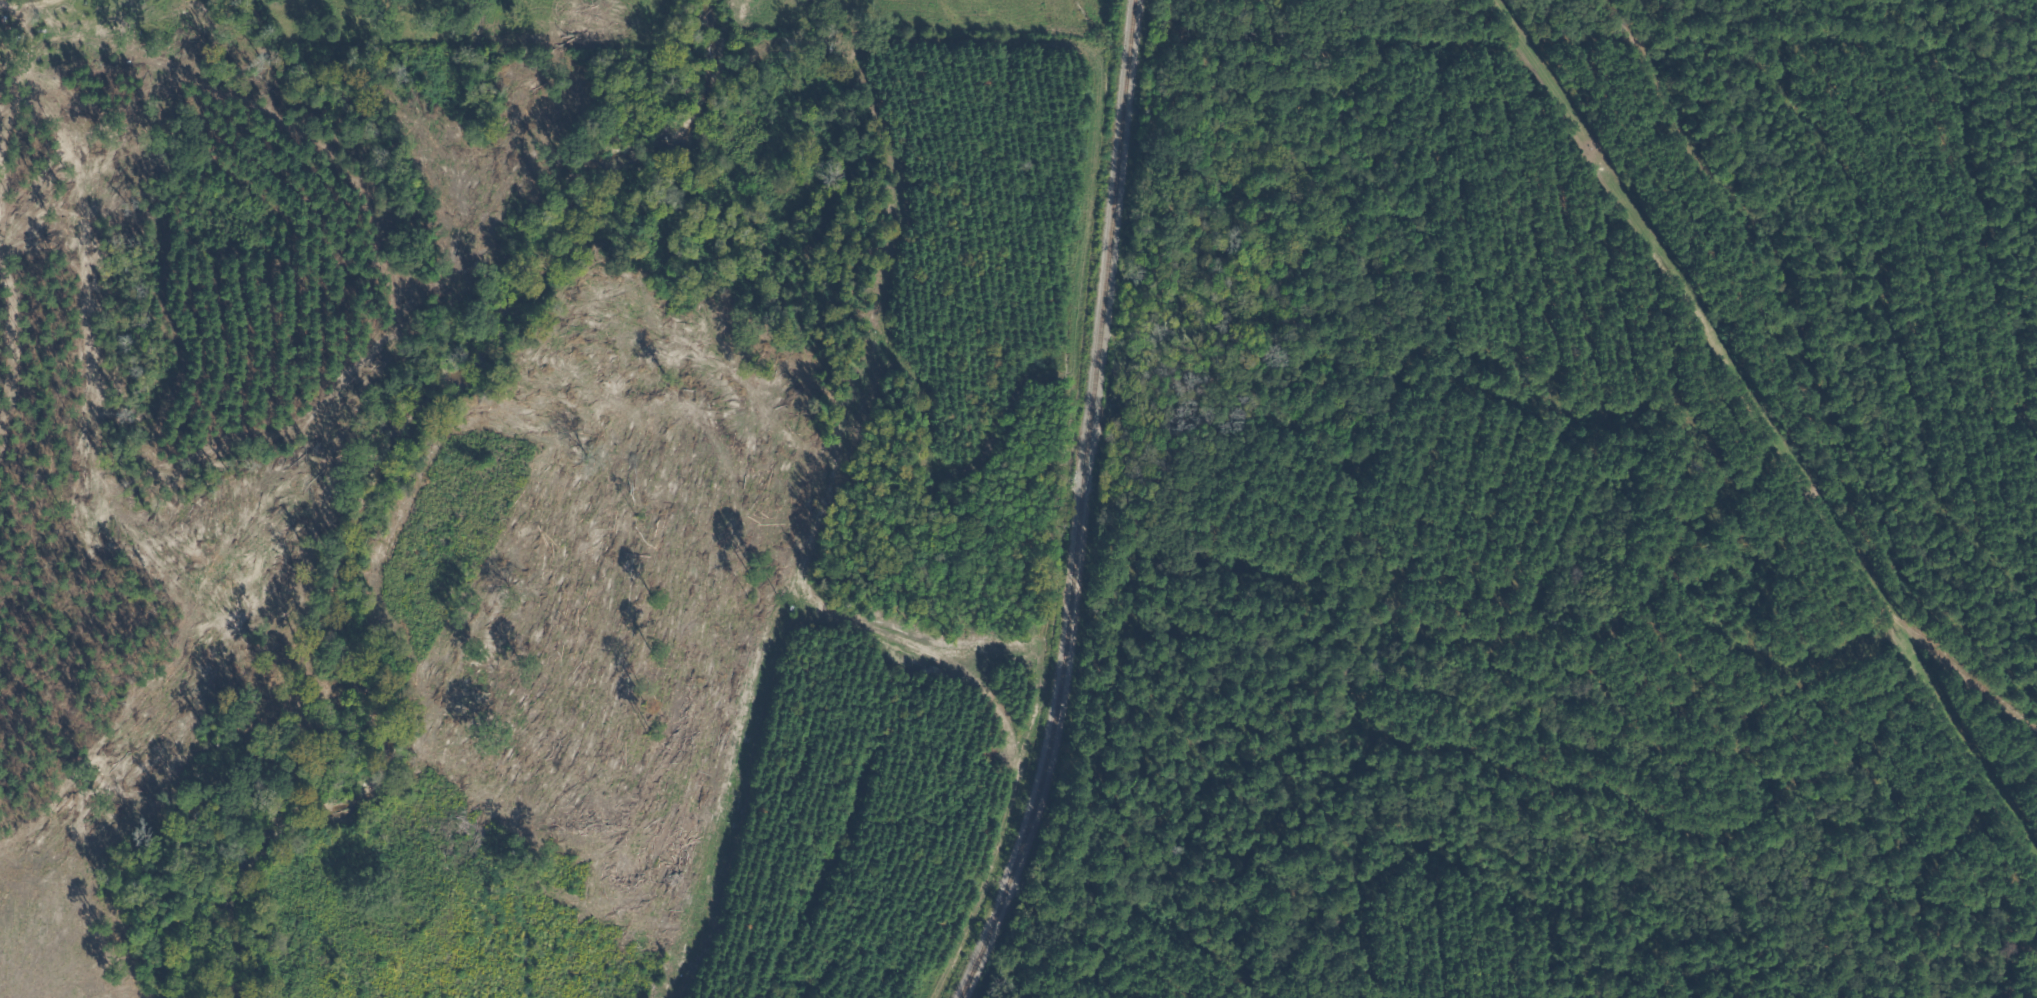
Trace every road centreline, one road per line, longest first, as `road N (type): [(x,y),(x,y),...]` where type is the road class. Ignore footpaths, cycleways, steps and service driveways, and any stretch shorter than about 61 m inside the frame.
road 1 (residential): [(2036,341),(1835,138),(1766,0)]

